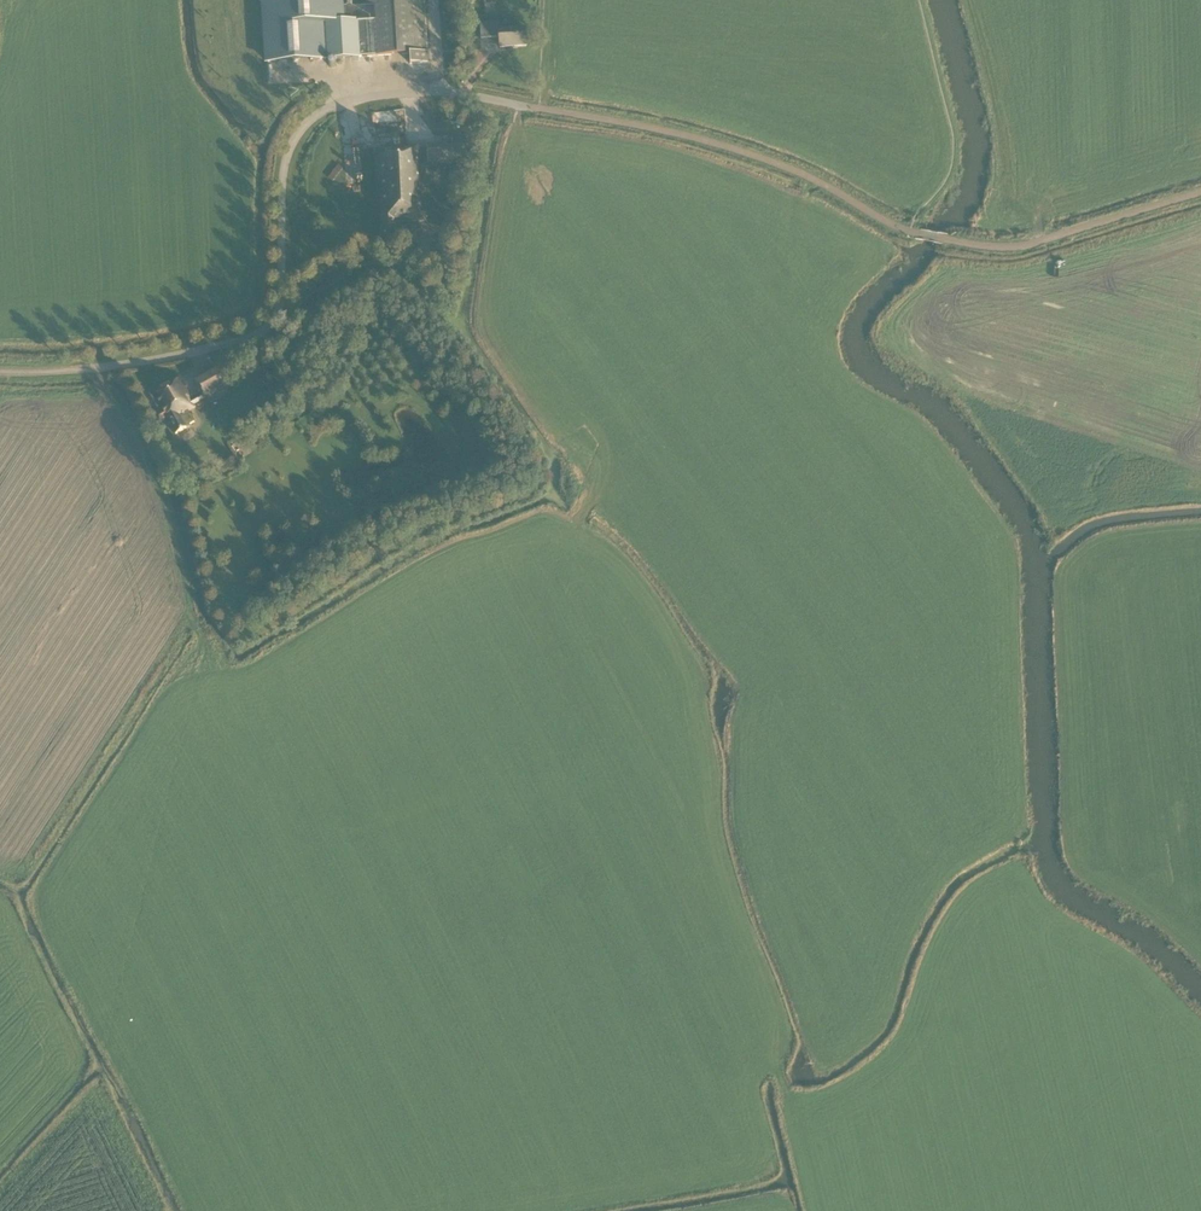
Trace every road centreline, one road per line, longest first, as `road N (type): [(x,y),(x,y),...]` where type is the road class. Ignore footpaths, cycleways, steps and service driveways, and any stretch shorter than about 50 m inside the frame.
road 1 (unclassified): [(1200,193),(1027,245),(955,243),(907,232),(826,186),(724,147),(460,94),(385,96),(320,114),(289,154),(280,304),(265,331),(134,364),(0,372)]

